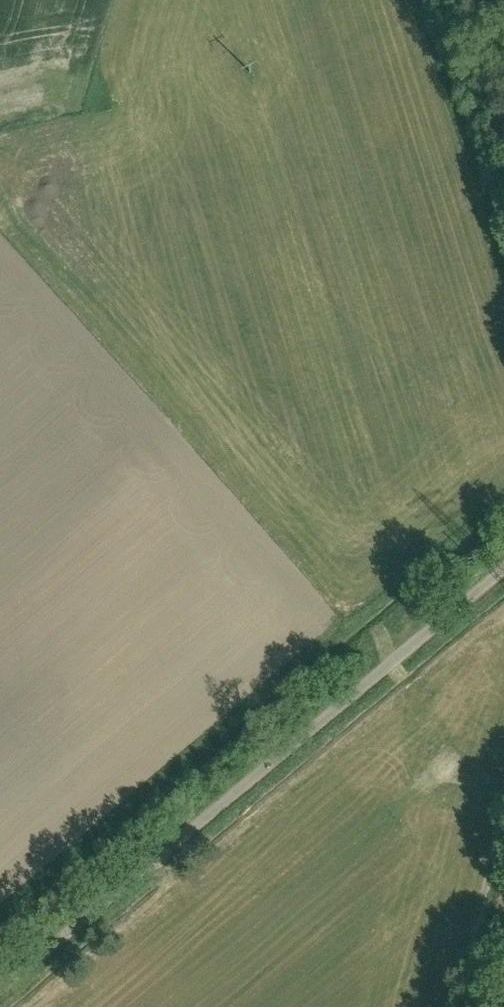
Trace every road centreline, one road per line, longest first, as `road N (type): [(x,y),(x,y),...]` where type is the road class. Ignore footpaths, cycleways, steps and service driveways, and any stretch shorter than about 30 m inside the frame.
road 1 (residential): [(285,753),(0,992)]
road 2 (track): [(503,569),(285,753)]

